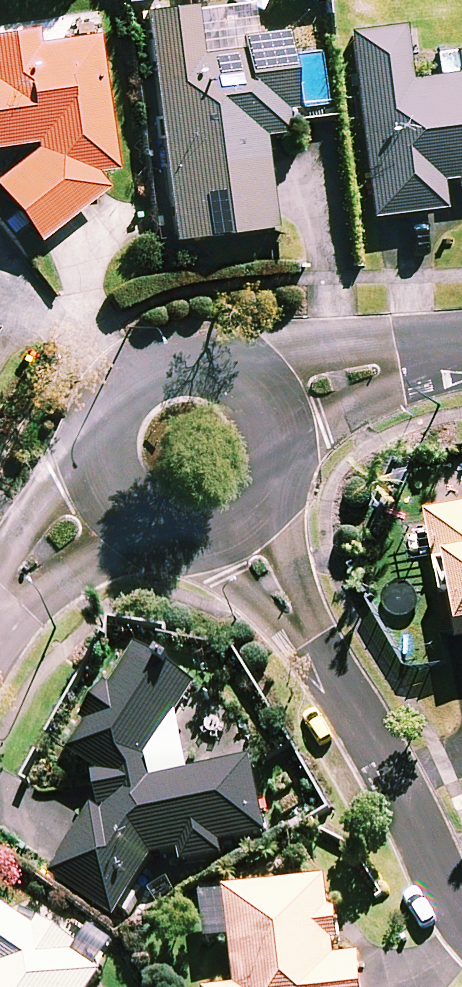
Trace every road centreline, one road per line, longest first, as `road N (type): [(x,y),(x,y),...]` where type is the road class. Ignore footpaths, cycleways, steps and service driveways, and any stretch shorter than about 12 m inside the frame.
road 1 (residential): [(461,905),(235,521)]
road 2 (residential): [(106,493),(95,438),(103,410),(143,370),(199,362),(249,390),(264,414)]
road 3 (residential): [(461,353),(405,360),(310,390),(264,414)]
road 4 (residential): [(106,493),(0,605)]
road 5 (residential): [(235,521),(179,538),(150,531),(106,493)]

